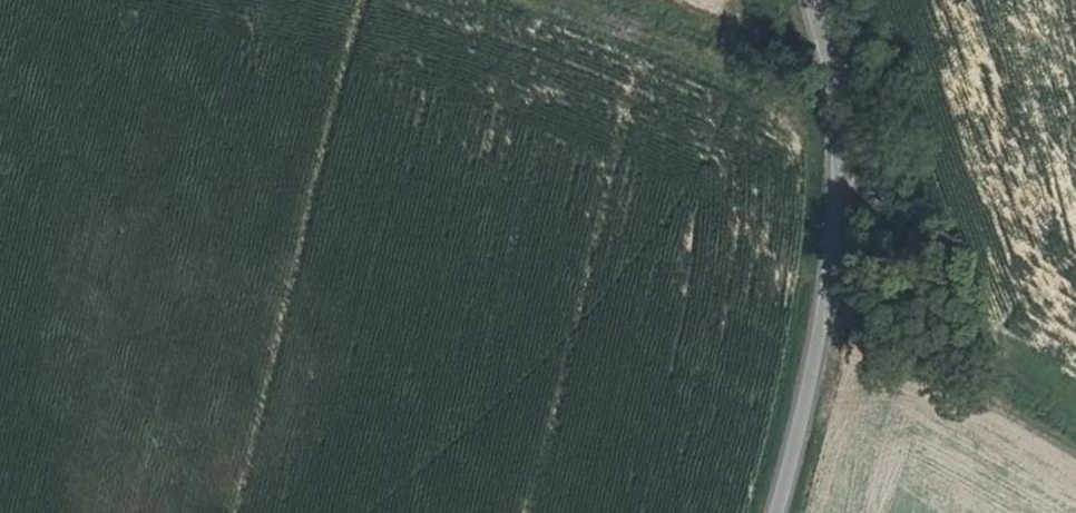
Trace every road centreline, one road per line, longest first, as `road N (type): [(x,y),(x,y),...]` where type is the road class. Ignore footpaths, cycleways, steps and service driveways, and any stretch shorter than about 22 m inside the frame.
road 1 (unclassified): [(773,512),(807,392),(838,203),(833,89),(809,0)]

